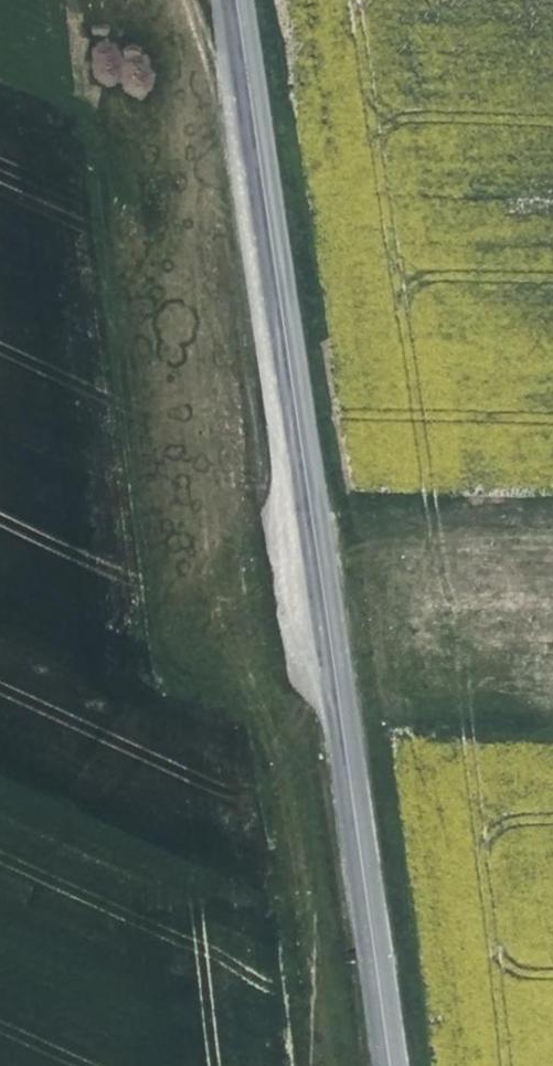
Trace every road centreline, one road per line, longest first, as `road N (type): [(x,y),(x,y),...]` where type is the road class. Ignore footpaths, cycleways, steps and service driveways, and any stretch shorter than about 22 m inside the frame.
road 1 (tertiary): [(390,1065),(236,0)]

